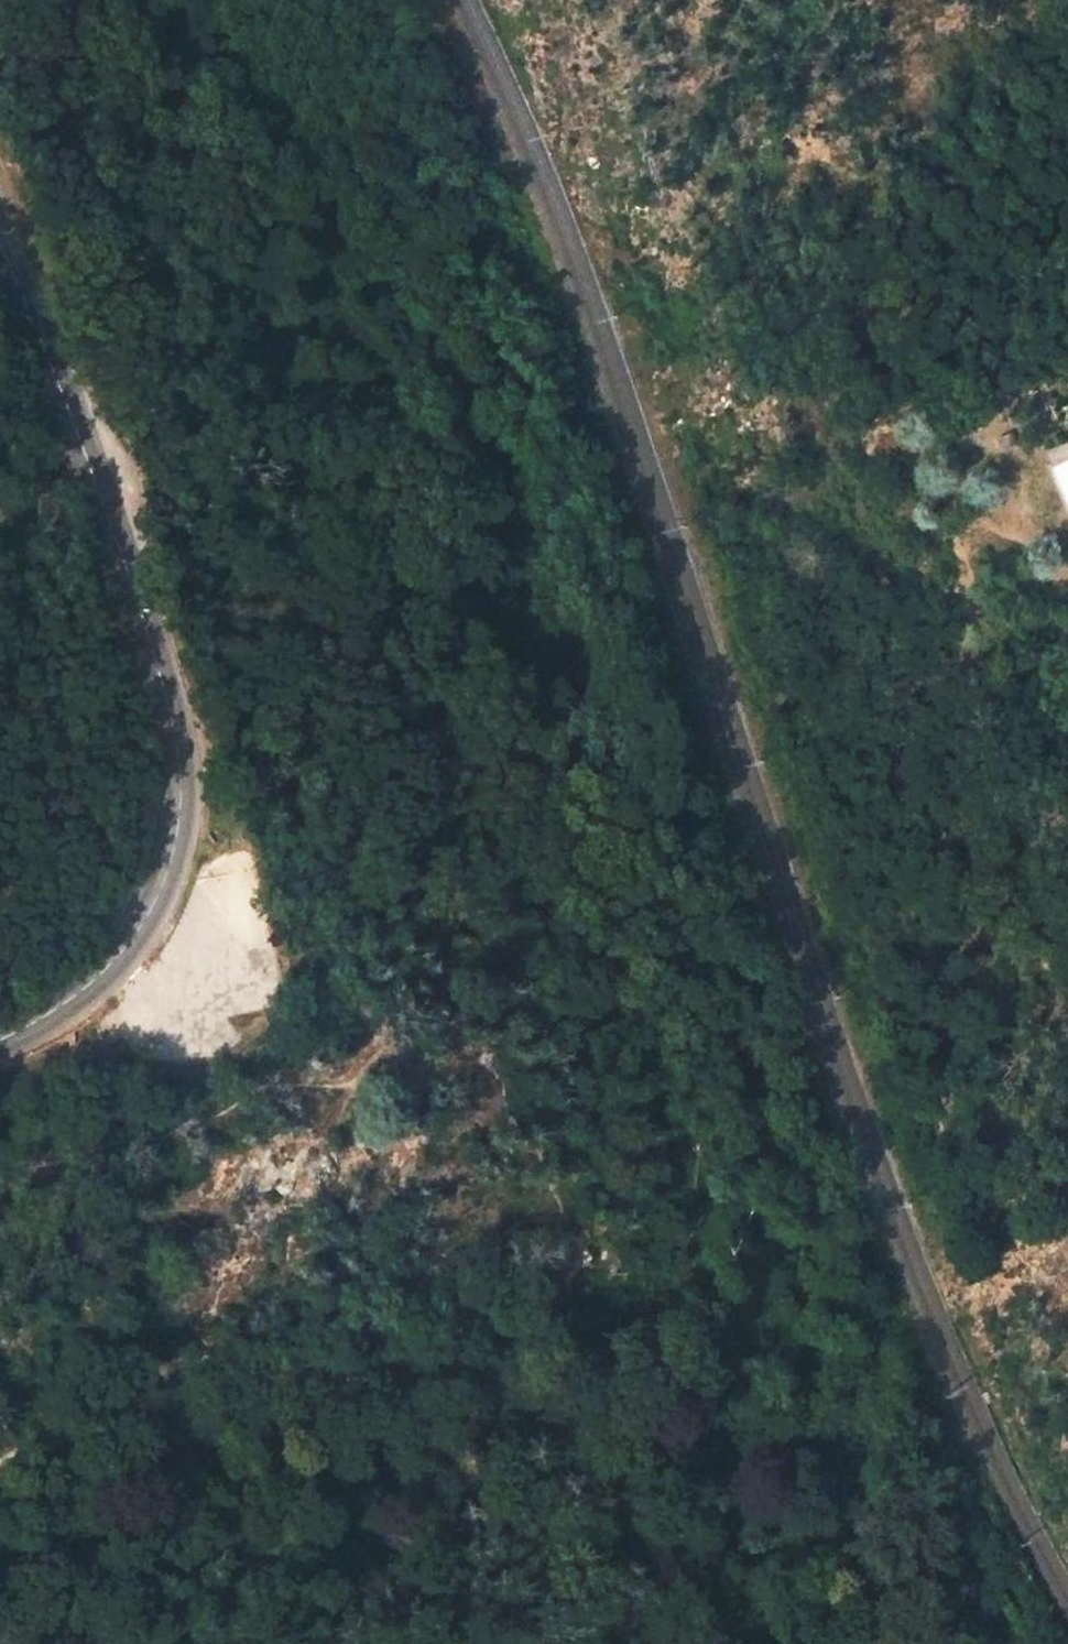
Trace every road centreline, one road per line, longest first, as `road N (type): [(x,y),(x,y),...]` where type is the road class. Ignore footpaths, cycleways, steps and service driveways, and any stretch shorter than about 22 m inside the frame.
road 1 (primary): [(0,1049),(74,1007),(124,961),(162,887),(180,823),(177,746),(79,406),(0,217)]
road 2 (track): [(0,1477),(115,1408),(238,1390),(333,1380),(508,1404)]
road 3 (track): [(508,1404),(592,1455),(653,1536),(713,1643)]

